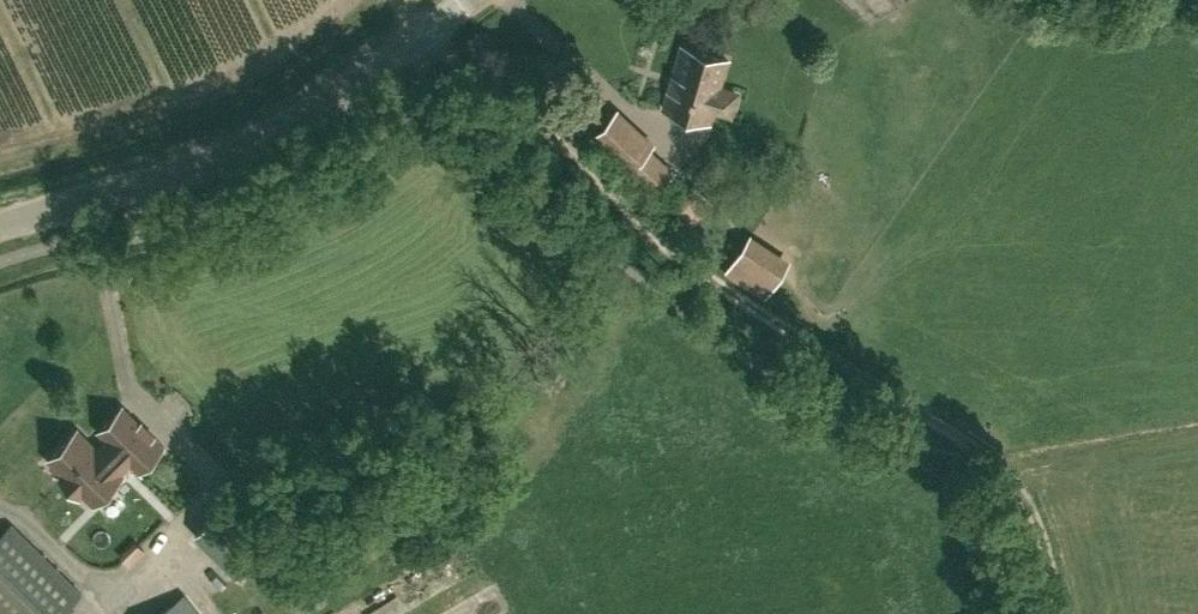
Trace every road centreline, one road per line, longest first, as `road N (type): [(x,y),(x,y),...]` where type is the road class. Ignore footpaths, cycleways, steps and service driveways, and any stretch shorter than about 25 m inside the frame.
road 1 (track): [(429,28),(682,251),(976,447),(1032,519),(1053,613)]
road 2 (tertiary): [(0,227),(179,176),(286,129),(469,0)]

